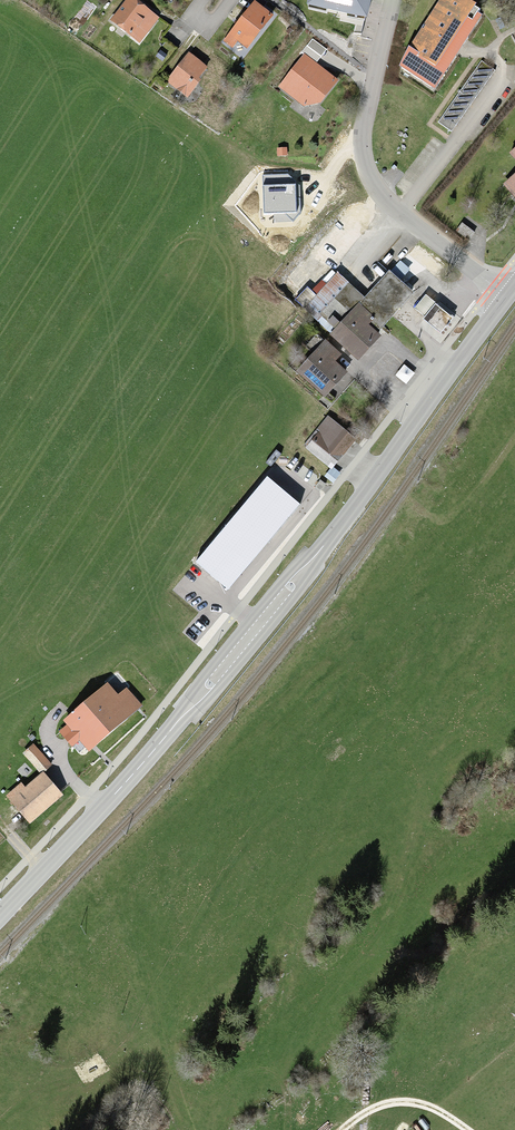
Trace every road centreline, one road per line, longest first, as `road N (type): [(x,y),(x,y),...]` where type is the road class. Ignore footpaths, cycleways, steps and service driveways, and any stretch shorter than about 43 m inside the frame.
road 1 (primary): [(507,296),(242,645),(0,914)]
road 2 (residential): [(393,0),(363,125),(365,174),(412,226),(507,296)]
road 3 (track): [(356,462),(443,525),(514,441)]
road 4 (track): [(343,1129),(405,1100),(468,1129)]

